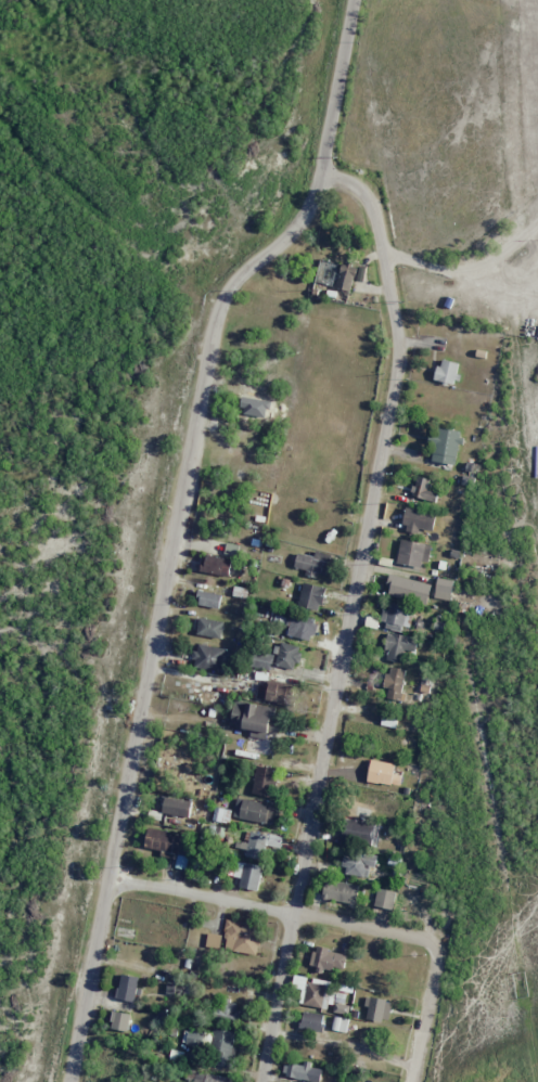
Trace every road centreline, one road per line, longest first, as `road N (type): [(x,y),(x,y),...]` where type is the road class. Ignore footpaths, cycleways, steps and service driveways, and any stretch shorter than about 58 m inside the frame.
road 1 (residential): [(71,1081),(225,294),(293,234),(323,171),(356,0)]
road 2 (residential): [(259,1081),(399,347),(371,196),(323,171)]
road 3 (residential): [(436,946),(112,881)]
road 4 (residential): [(410,1081),(436,946)]

